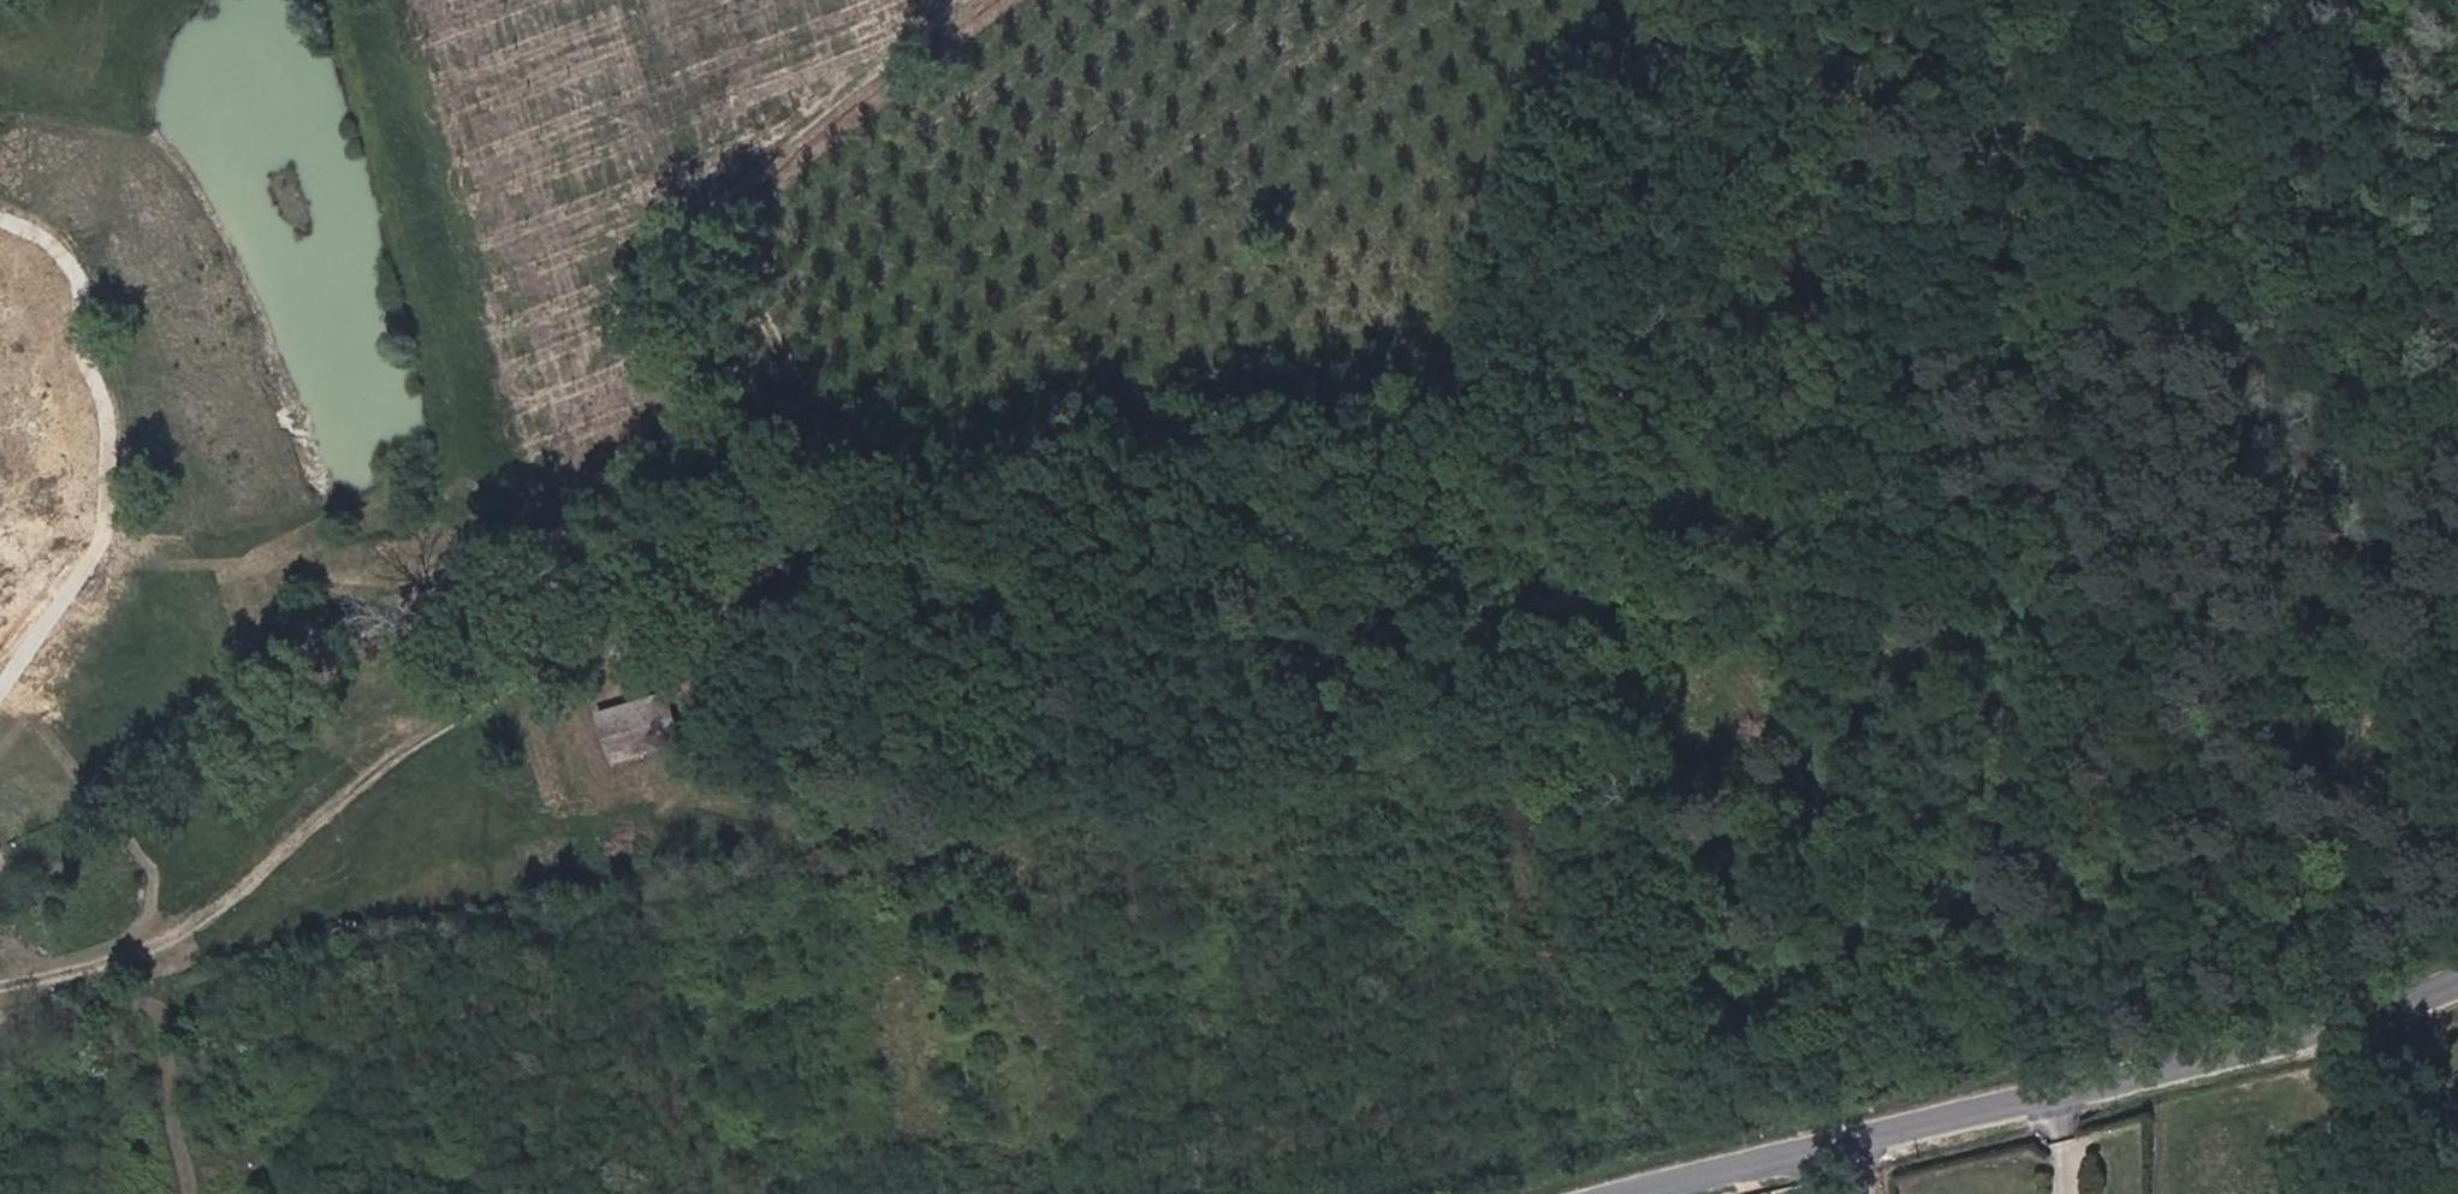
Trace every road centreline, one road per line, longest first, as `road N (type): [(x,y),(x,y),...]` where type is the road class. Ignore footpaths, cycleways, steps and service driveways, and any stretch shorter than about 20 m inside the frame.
road 1 (tertiary): [(2457,995),(2304,1052),(1863,1153)]
road 2 (tertiary): [(1863,1153),(1657,1193)]

